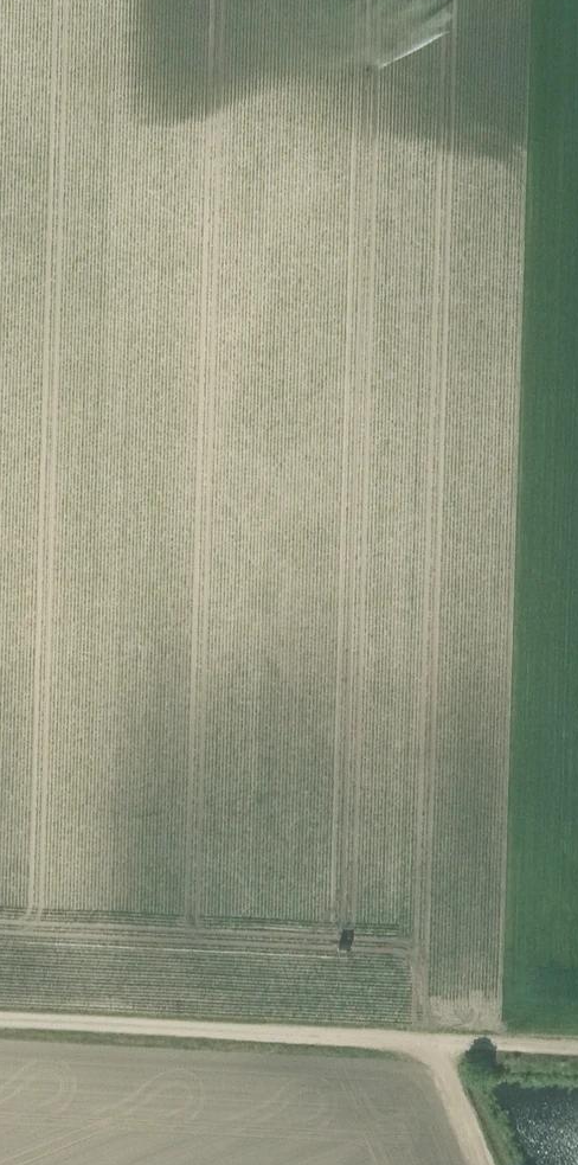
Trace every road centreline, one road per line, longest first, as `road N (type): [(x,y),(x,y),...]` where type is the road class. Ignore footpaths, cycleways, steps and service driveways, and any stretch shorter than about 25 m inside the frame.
road 1 (track): [(0,1021),(577,1049)]

